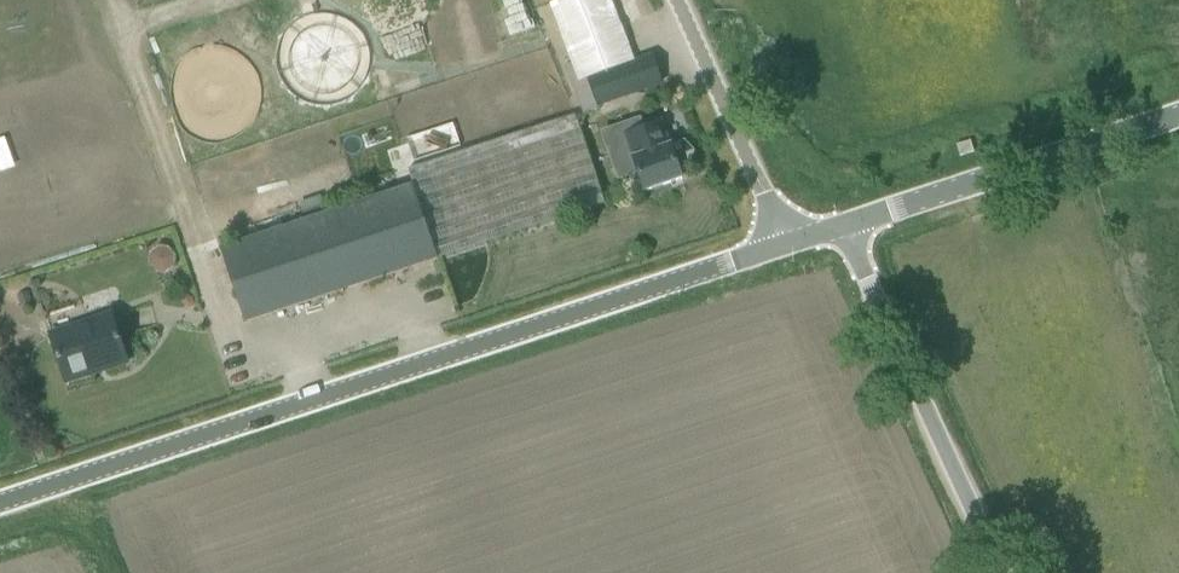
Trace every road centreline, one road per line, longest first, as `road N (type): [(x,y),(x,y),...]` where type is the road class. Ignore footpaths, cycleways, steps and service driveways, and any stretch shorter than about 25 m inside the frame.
road 1 (tertiary): [(0,504),(789,245)]
road 2 (unclassified): [(1001,572),(843,227)]
road 3 (tertiary): [(843,227),(1178,116)]
road 4 (unclassified): [(789,245),(678,0)]

